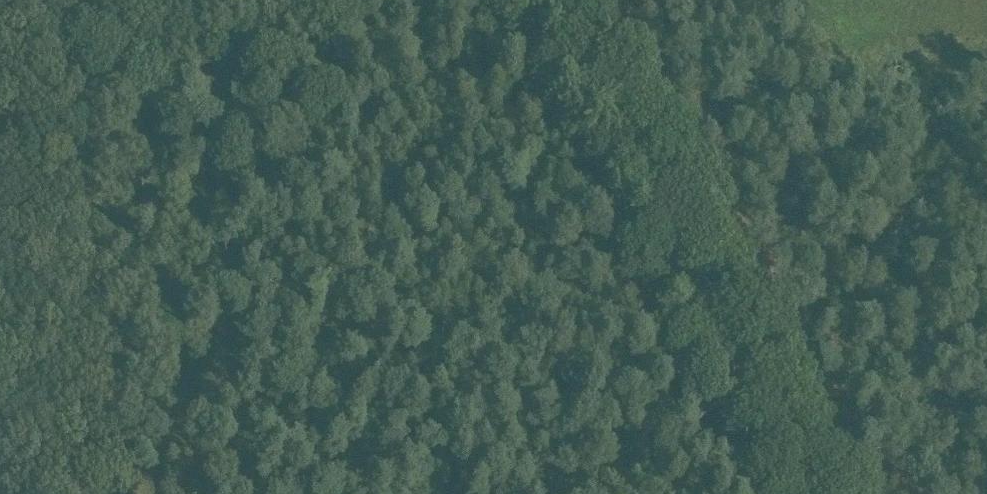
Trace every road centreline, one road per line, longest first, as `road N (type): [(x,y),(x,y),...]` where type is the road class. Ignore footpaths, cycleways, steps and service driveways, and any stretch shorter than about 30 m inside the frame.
road 1 (track): [(811,493),(555,0)]

